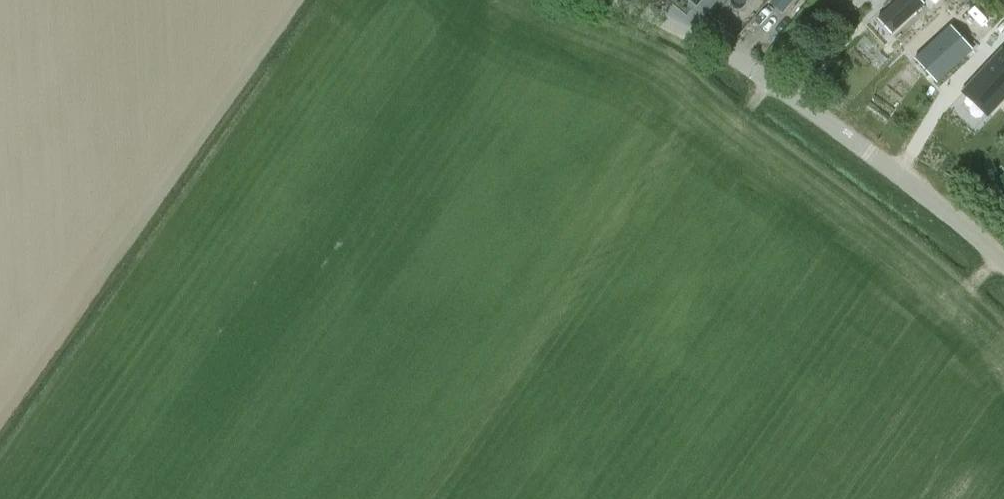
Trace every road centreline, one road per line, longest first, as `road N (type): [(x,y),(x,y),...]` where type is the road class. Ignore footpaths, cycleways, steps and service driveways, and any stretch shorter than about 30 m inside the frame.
road 1 (unclassified): [(1003,263),(934,194),(750,61),(642,0)]

